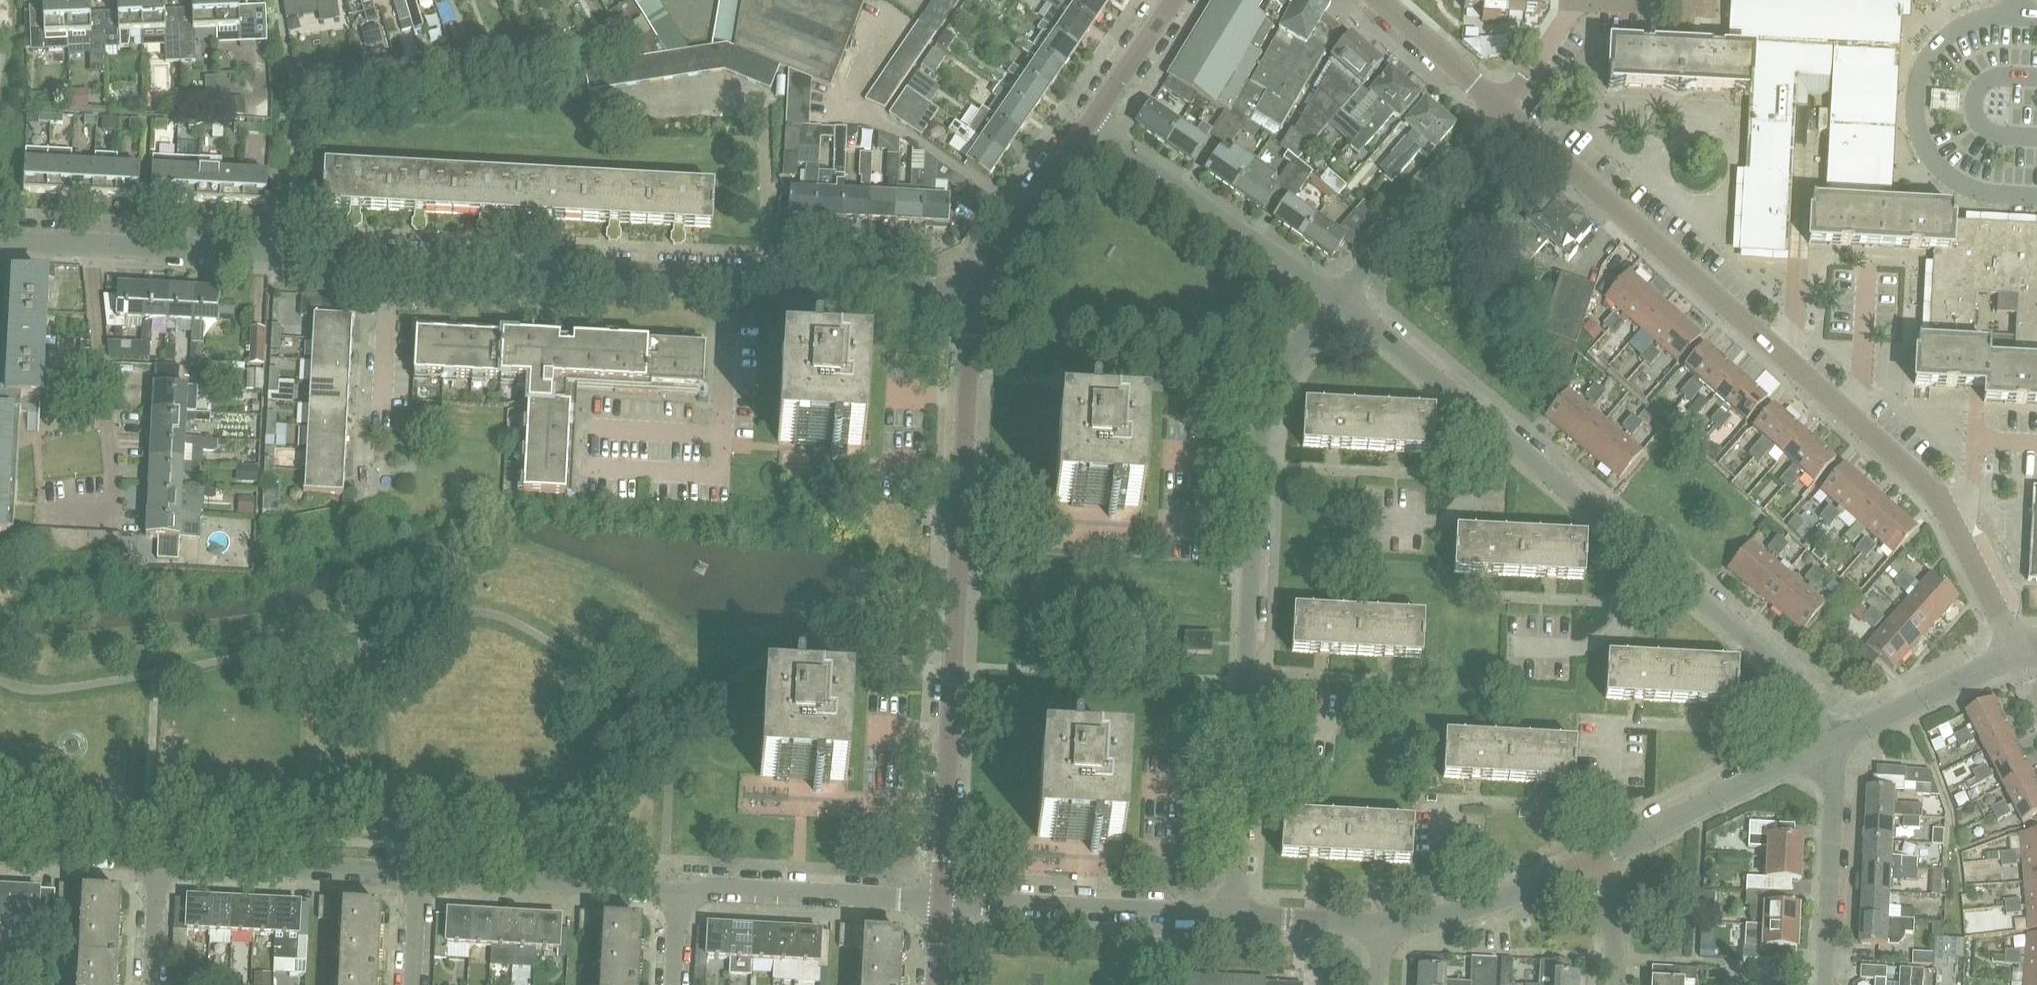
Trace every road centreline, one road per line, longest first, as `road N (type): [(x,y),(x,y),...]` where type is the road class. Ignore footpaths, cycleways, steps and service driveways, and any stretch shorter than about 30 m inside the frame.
road 1 (unclassified): [(973,293),(0,240)]
road 2 (unclassified): [(2019,655),(1937,492),(1505,108)]
road 3 (residential): [(1824,746),(1779,669),(1339,298)]
road 4 (unclassified): [(1231,918),(1257,437),(1280,373),(1339,298)]
road 5 (unclassified): [(939,903),(973,293)]
road 6 (residential): [(1339,298),(1086,125)]
road 7 (residential): [(1231,918),(939,903)]
road 8 (residential): [(1824,746),(1584,863)]
road 9 (residential): [(424,878),(160,866)]
road 10 (residential): [(939,903),(680,891)]
road 11 (residential): [(680,891),(424,878)]
road 12 (unclassified): [(1339,298),(1505,108)]
road 13 (residential): [(1826,984),(1833,797),(1824,746)]
road 14 (unclassified): [(2019,655),(1824,746)]
road 15 (residential): [(1584,863),(1492,904),(1388,926)]
road 16 (unclassified): [(973,293),(1086,125)]
road 17 (unclassified): [(1505,108),(1381,0)]
road 18 (residential): [(160,866),(0,858)]
road 19 (residential): [(1388,926),(1231,918)]
road 20 (unclassified): [(1086,125),(1173,0)]
road 21 (unclassified): [(1505,108),(1573,0)]
road 22 (residential): [(1617,984),(1612,931),(1584,863)]

